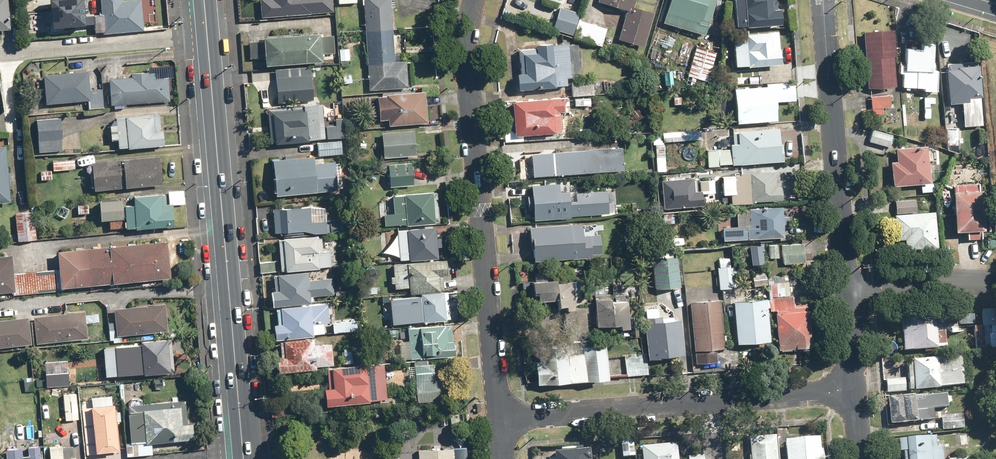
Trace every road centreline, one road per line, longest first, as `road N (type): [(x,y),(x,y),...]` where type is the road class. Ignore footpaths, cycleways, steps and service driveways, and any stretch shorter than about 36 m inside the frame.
road 1 (secondary): [(244,458),(204,0)]
road 2 (residential): [(473,0),(464,35),(499,420)]
road 3 (residential): [(852,389),(499,420)]
road 4 (residential): [(823,0),(843,289)]
road 5 (residential): [(995,284),(843,289)]

